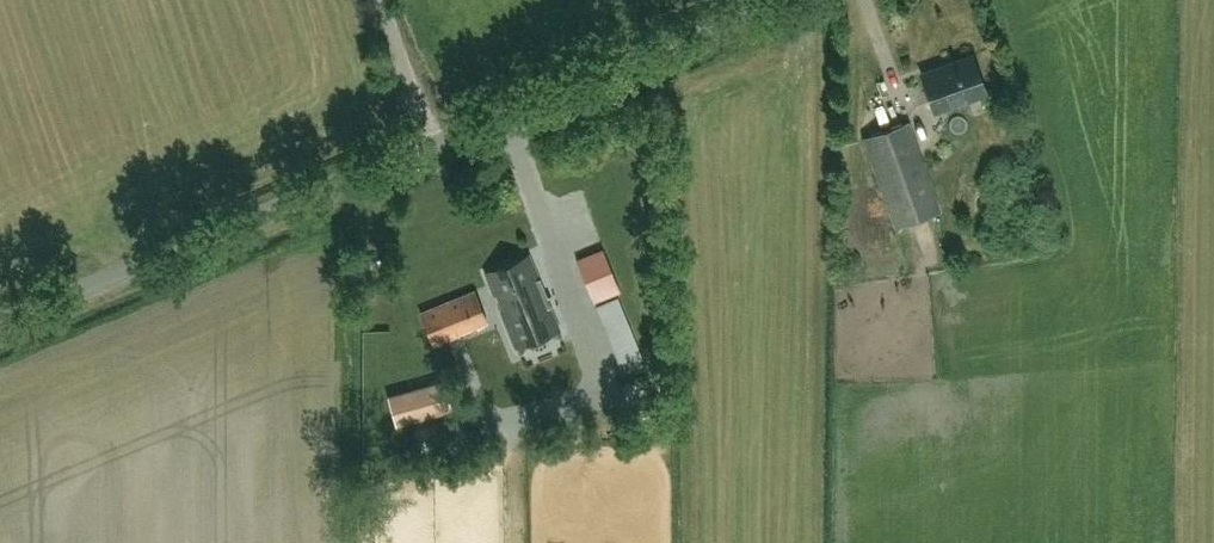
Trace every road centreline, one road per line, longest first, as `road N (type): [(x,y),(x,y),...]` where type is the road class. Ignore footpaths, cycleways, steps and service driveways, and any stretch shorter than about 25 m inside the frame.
road 1 (residential): [(0,324),(774,0)]

